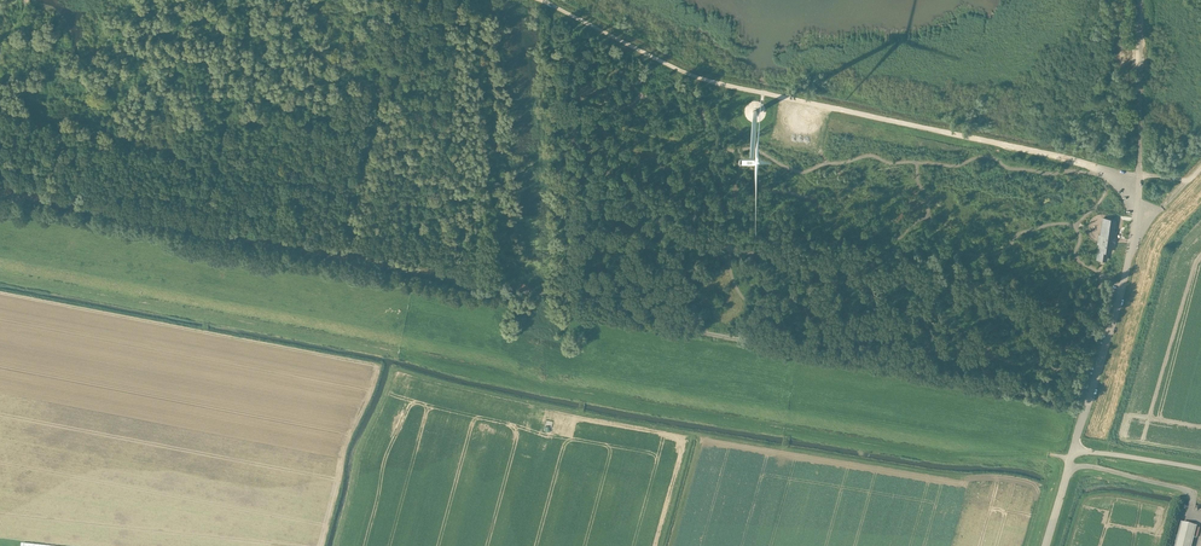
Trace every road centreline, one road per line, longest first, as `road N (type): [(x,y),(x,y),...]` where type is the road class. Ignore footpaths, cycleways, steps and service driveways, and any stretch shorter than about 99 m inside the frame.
road 1 (track): [(1071,459),(924,452),(549,388),(0,275)]
road 2 (residential): [(1073,451),(1128,263),(1139,162)]
road 3 (unclassified): [(1200,469),(1073,451)]

